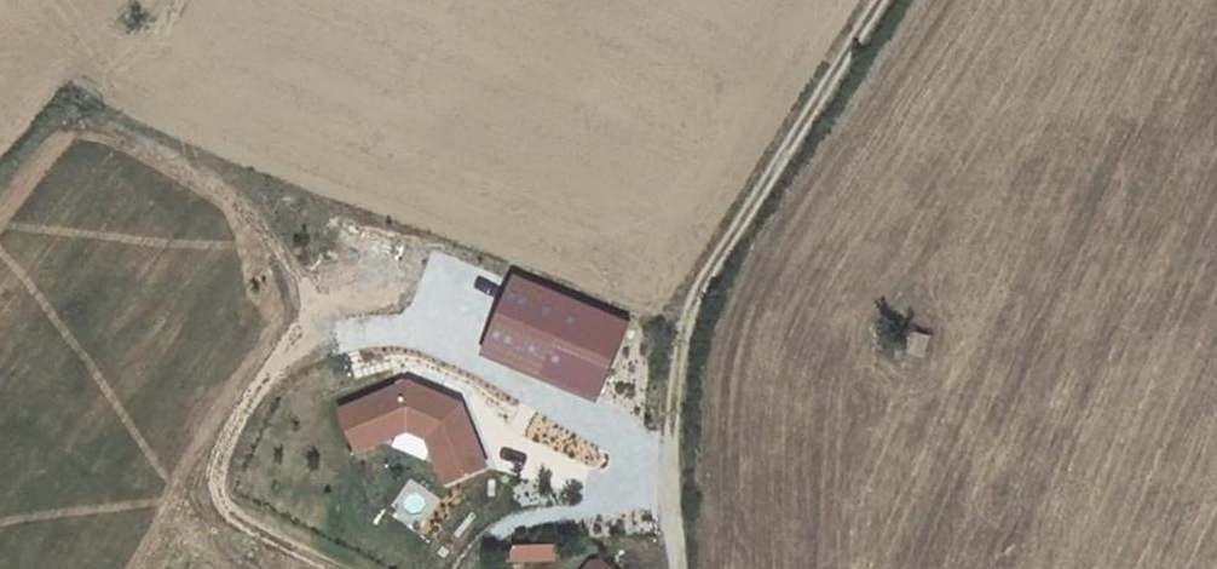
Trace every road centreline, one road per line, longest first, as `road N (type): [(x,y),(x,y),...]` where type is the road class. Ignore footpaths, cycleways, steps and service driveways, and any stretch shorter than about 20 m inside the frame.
road 1 (track): [(718,266),(890,0)]
road 2 (unclassified): [(678,568),(675,378),(684,327),(718,266)]

